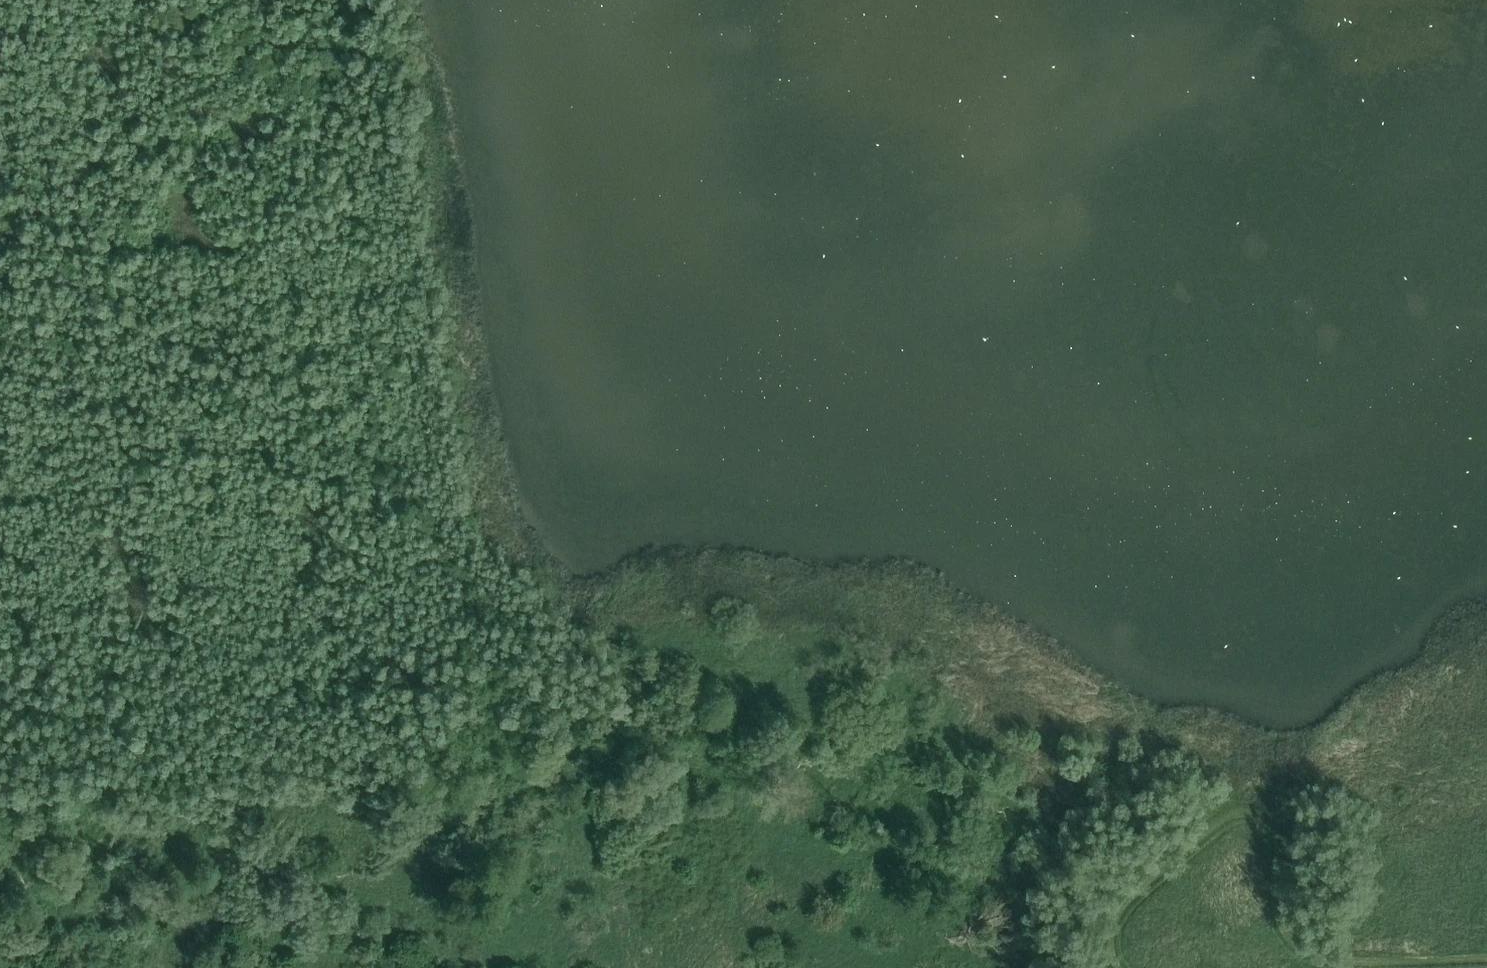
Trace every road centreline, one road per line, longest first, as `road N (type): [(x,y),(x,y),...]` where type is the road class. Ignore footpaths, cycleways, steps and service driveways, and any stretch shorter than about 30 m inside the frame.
road 1 (track): [(1486,956),(1341,960),(1311,951),(1292,939),(1280,914),(1278,845),(1256,818),(1232,820),(1131,911),(1120,949),(1132,967)]

